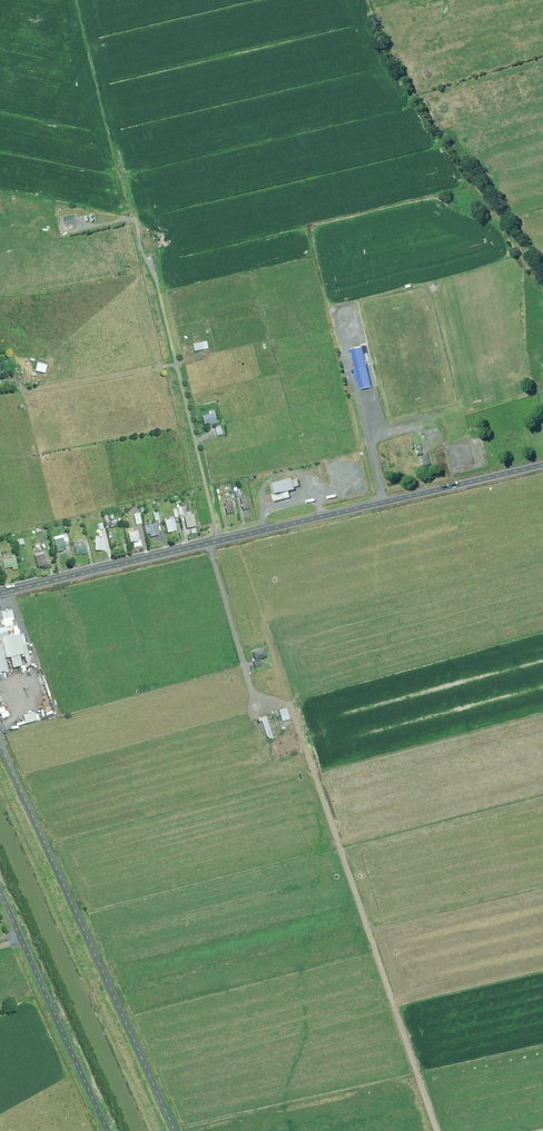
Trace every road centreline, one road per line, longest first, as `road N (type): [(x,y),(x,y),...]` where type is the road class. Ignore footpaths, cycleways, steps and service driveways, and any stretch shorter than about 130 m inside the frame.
road 1 (unclassified): [(0,746),(173,1130)]
road 2 (residential): [(219,541),(137,219)]
road 3 (primary): [(219,541),(542,465)]
road 4 (unclassified): [(105,1130),(0,899)]
road 5 (primary): [(0,594),(219,541)]

